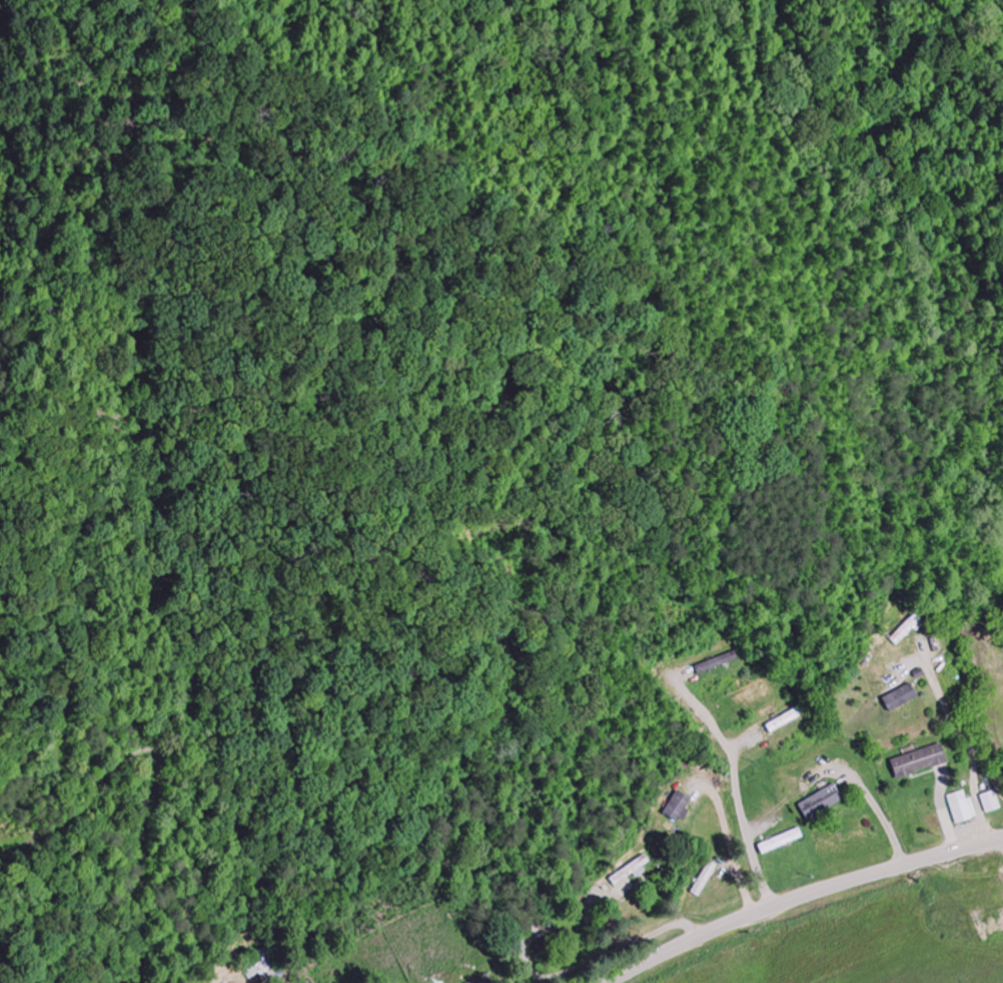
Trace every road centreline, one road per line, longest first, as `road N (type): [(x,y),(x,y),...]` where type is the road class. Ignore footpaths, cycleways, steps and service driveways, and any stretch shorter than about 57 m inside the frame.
road 1 (secondary): [(1002,837),(769,909),(612,982)]

